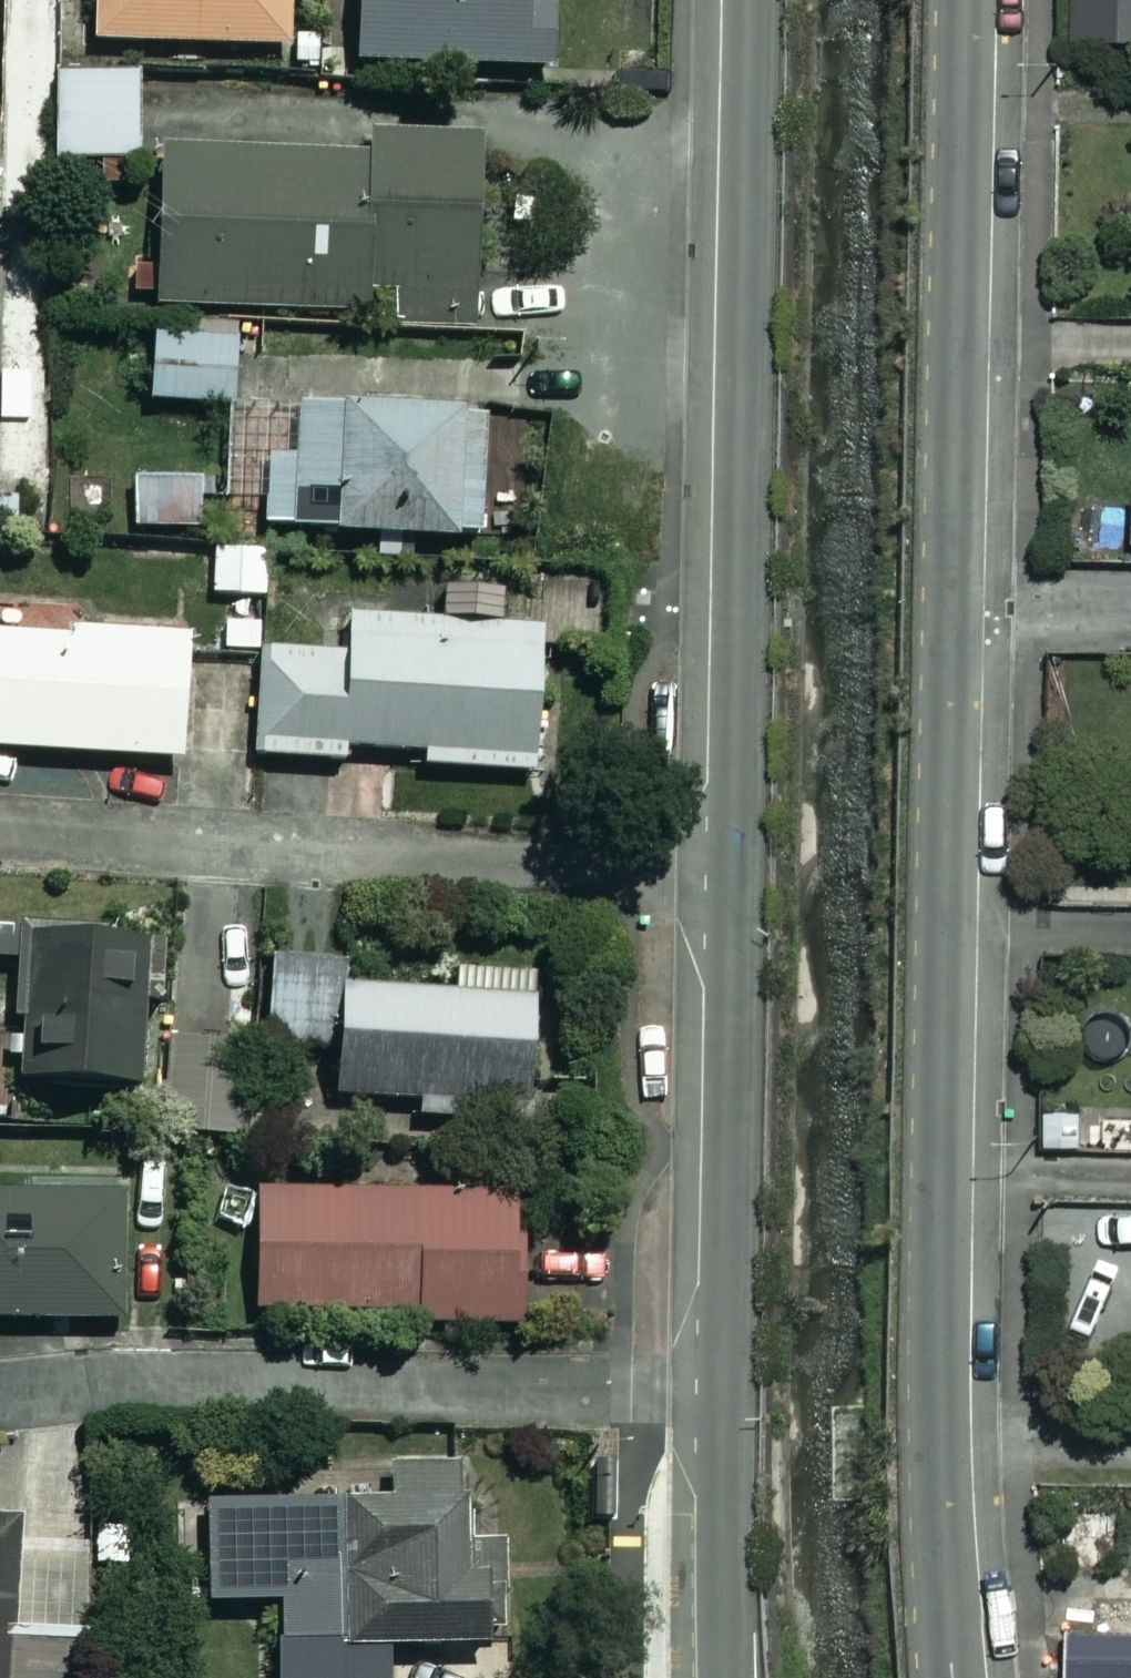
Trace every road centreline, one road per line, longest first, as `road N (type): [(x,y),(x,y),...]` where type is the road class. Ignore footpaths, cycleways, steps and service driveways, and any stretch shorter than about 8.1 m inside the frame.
road 1 (residential): [(960,607),(939,1284),(953,1677)]
road 2 (residential): [(736,872),(749,0)]
road 3 (residential): [(0,834),(736,872)]
road 4 (residential): [(0,1393),(97,1382),(727,1394)]
road 5 (residential): [(970,0),(960,607)]
road 6 (residential): [(727,1394),(736,872)]
road 7 (residential): [(726,1677),(727,1394)]
road 8 (residential): [(1130,609),(960,607)]

